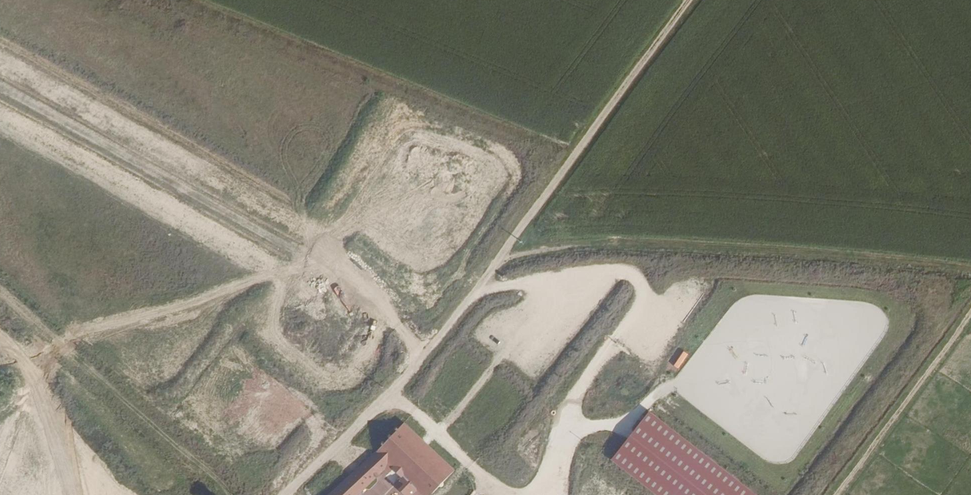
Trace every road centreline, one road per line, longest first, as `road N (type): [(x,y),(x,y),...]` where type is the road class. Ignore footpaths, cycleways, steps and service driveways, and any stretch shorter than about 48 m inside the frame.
road 1 (track): [(689,0),(503,258),(388,399),(284,494)]
road 2 (track): [(503,258),(654,246),(970,265)]
road 3 (track): [(0,280),(237,494)]

